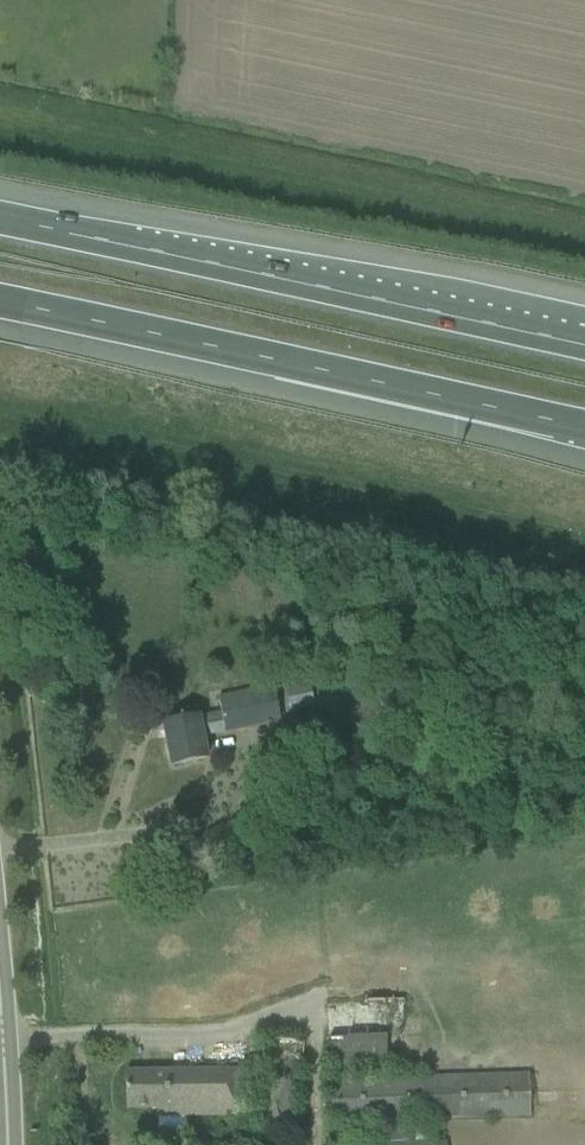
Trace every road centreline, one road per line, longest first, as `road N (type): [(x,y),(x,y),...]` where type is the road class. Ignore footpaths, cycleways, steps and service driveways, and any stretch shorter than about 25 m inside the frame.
road 1 (motorway): [(0,305),(584,429)]
road 2 (motorway): [(584,345),(0,221)]

